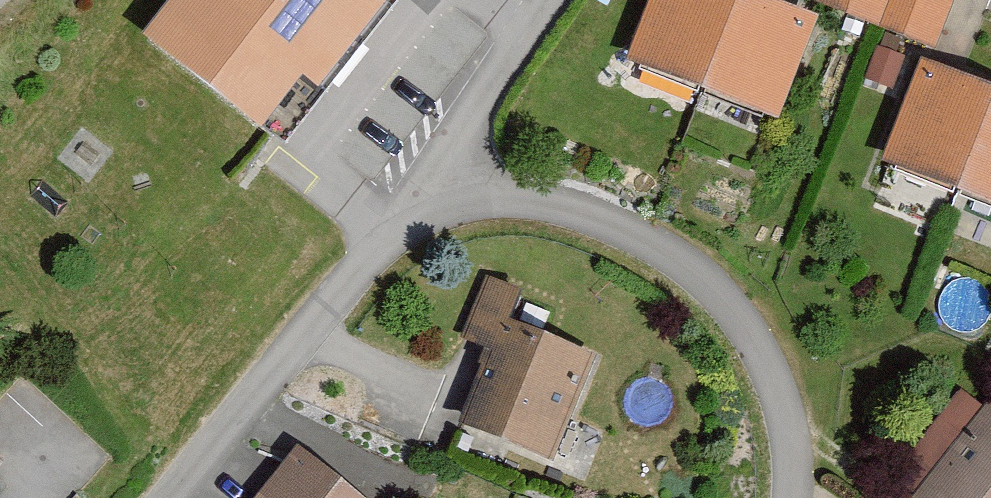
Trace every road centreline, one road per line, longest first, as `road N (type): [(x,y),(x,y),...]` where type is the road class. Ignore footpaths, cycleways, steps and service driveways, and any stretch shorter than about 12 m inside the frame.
road 1 (residential): [(794,497),(797,449),(751,332),(657,245),(553,211),(412,189)]
road 2 (residential): [(178,497),(412,189)]
road 3 (residential): [(412,189),(555,0)]

